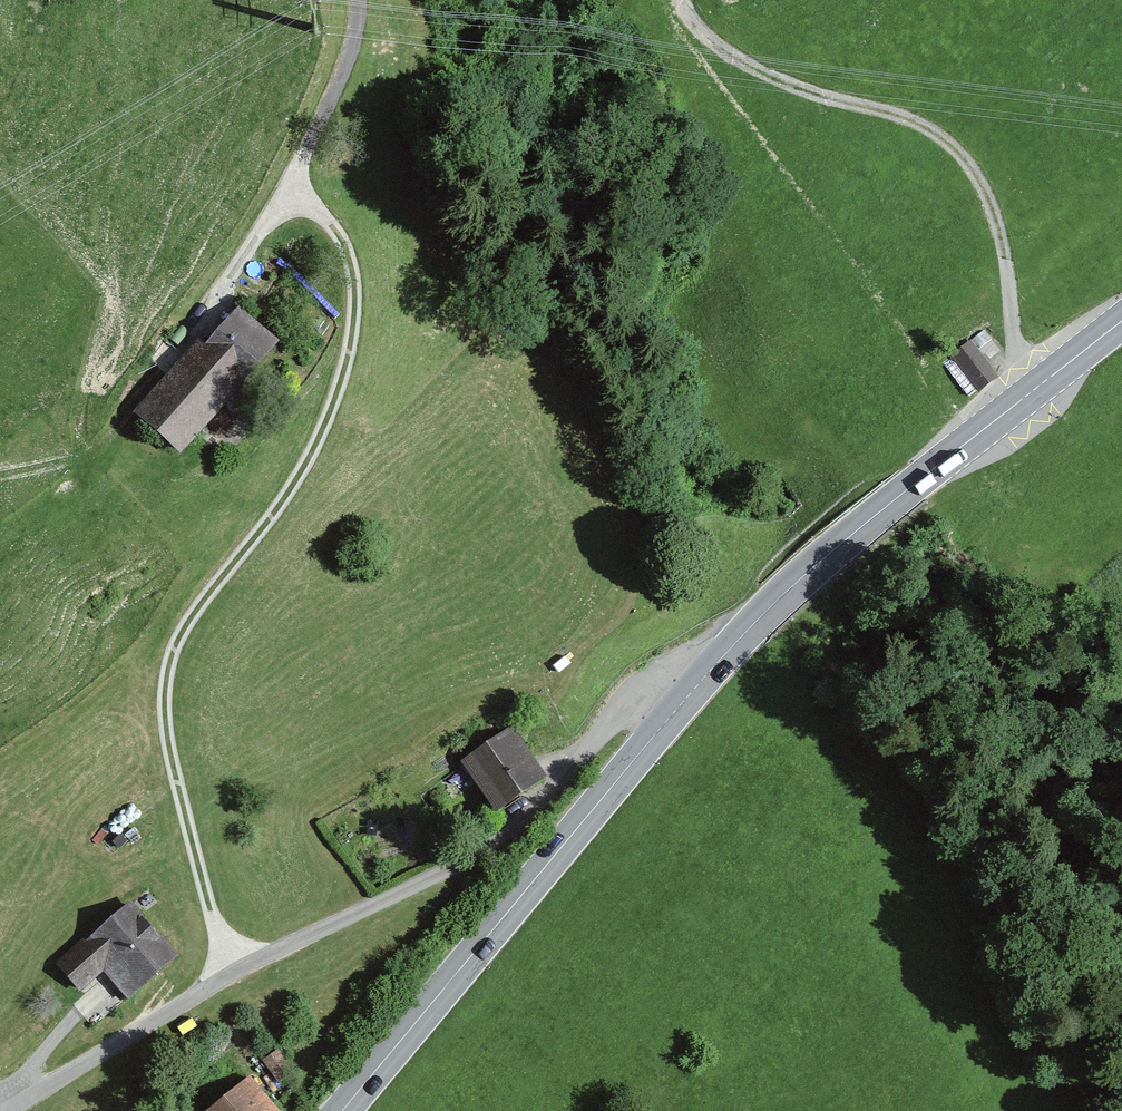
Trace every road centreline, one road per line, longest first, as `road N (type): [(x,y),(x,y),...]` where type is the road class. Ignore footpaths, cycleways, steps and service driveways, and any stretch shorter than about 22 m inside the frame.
road 1 (track): [(243,969),(211,909),(159,710),(189,616),(278,504),(325,424),(357,320),(337,227),(297,185)]
road 2 (unclassified): [(12,1110),(243,969),(484,856),(647,688),(693,691)]
road 3 (track): [(689,0),(712,38),(768,72),(916,111),(966,150),(1000,204),(1016,345),(1039,385)]
road 4 (primary): [(1121,320),(785,593),(693,691)]
road 5 (primary): [(693,691),(343,1110)]
road 6 (track): [(226,284),(297,185),(360,0)]

